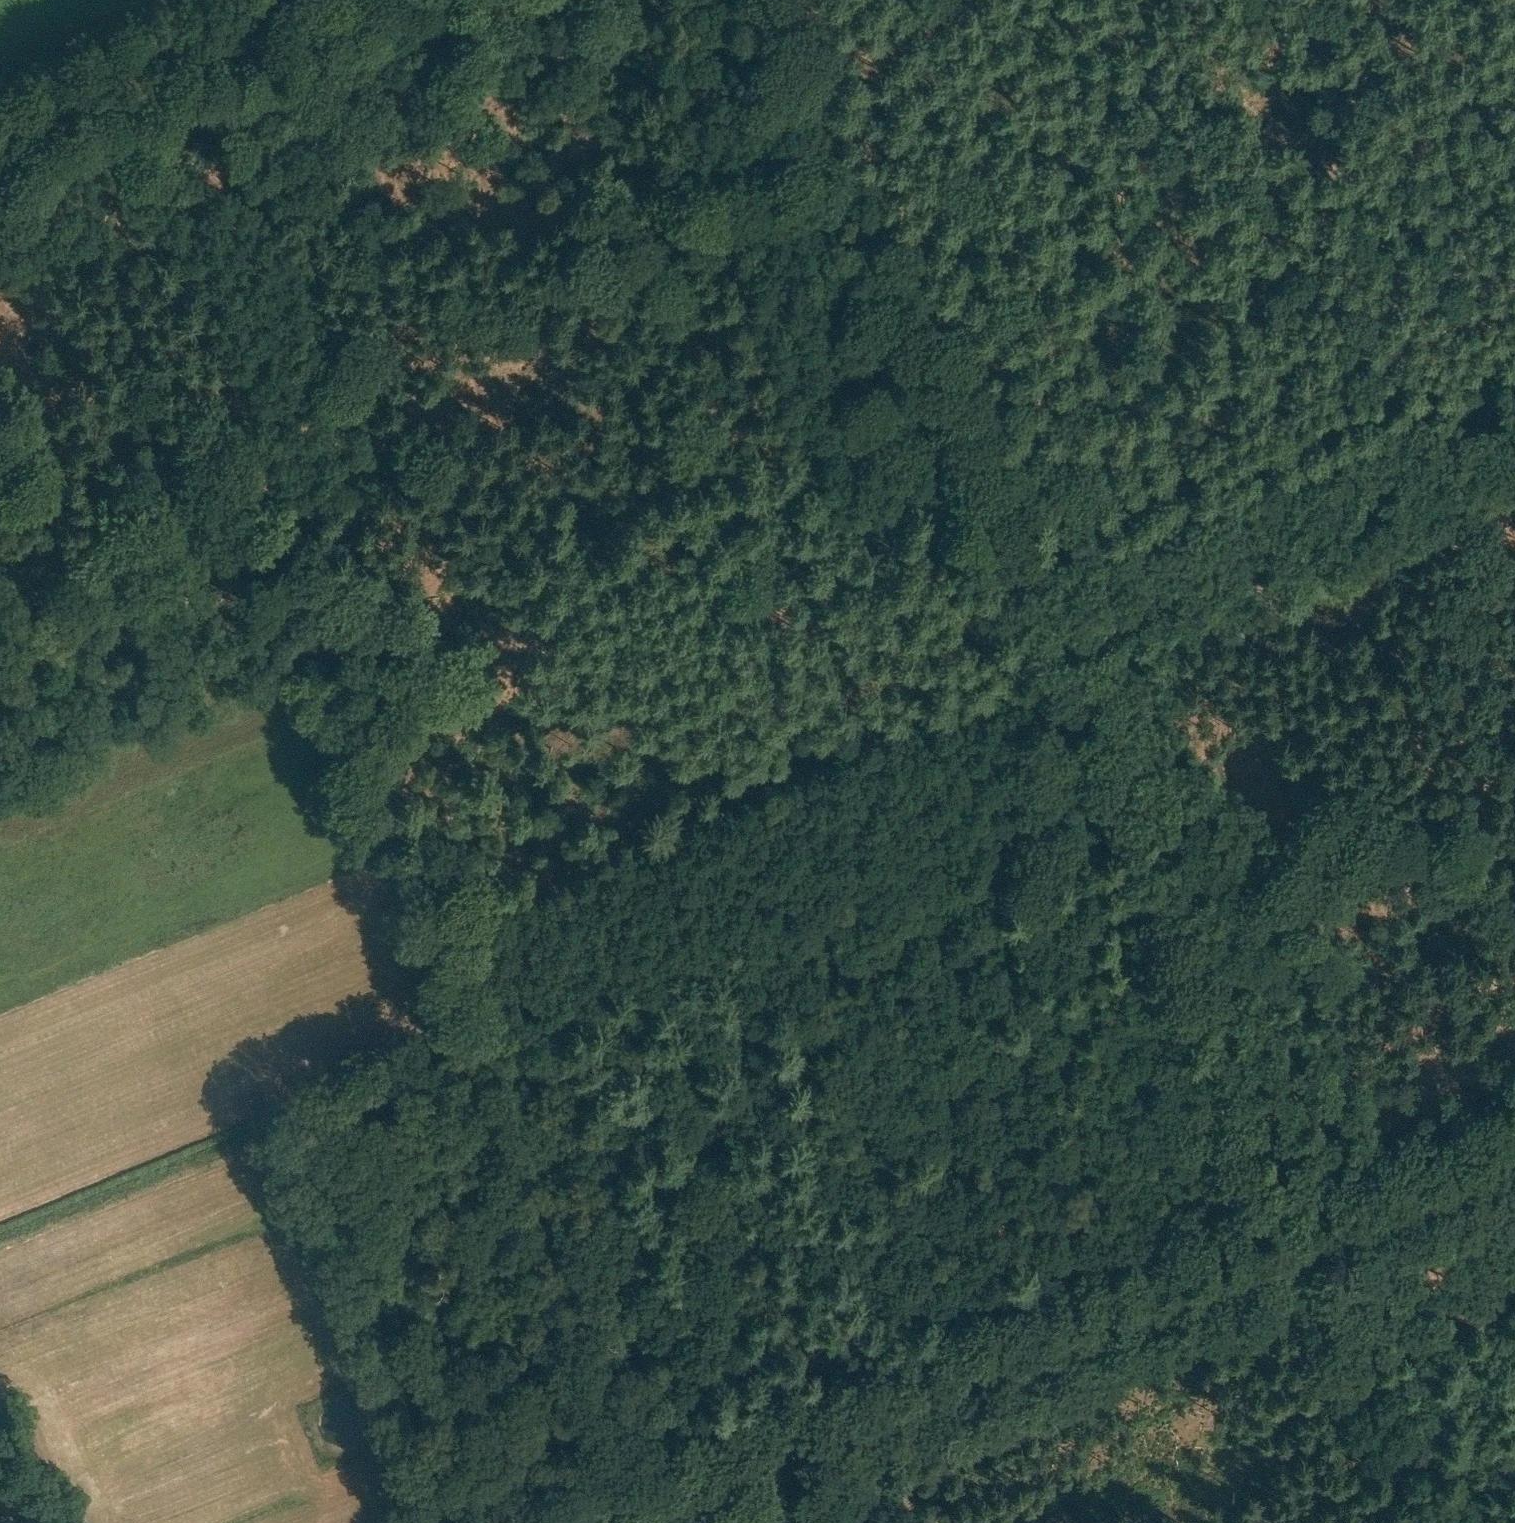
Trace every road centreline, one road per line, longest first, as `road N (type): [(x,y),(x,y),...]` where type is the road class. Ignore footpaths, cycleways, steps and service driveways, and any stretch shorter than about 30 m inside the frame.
road 1 (unclassified): [(617,1522),(1514,1155)]
road 2 (track): [(258,0),(0,117)]

